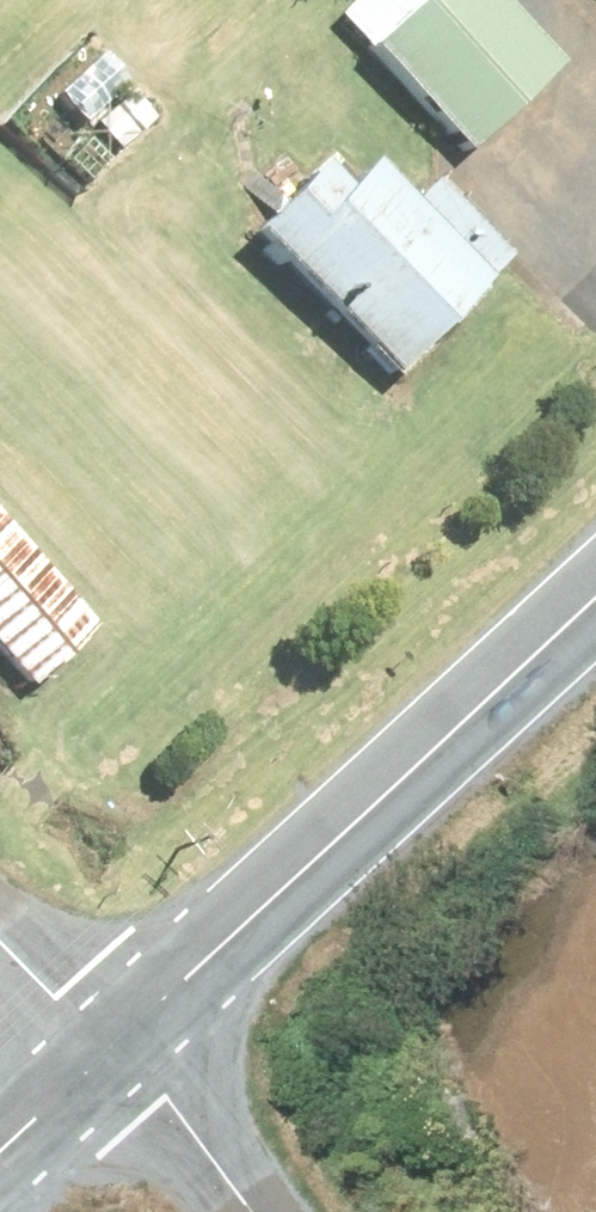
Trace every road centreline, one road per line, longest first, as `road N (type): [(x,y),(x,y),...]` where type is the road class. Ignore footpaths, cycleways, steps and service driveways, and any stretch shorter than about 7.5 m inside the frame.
road 1 (tertiary): [(115,1055),(595,608)]
road 2 (unclassified): [(115,1055),(165,1104),(243,1211)]
road 3 (unclassified): [(0,942),(115,1055)]
road 4 (tertiary): [(0,1162),(115,1055)]

